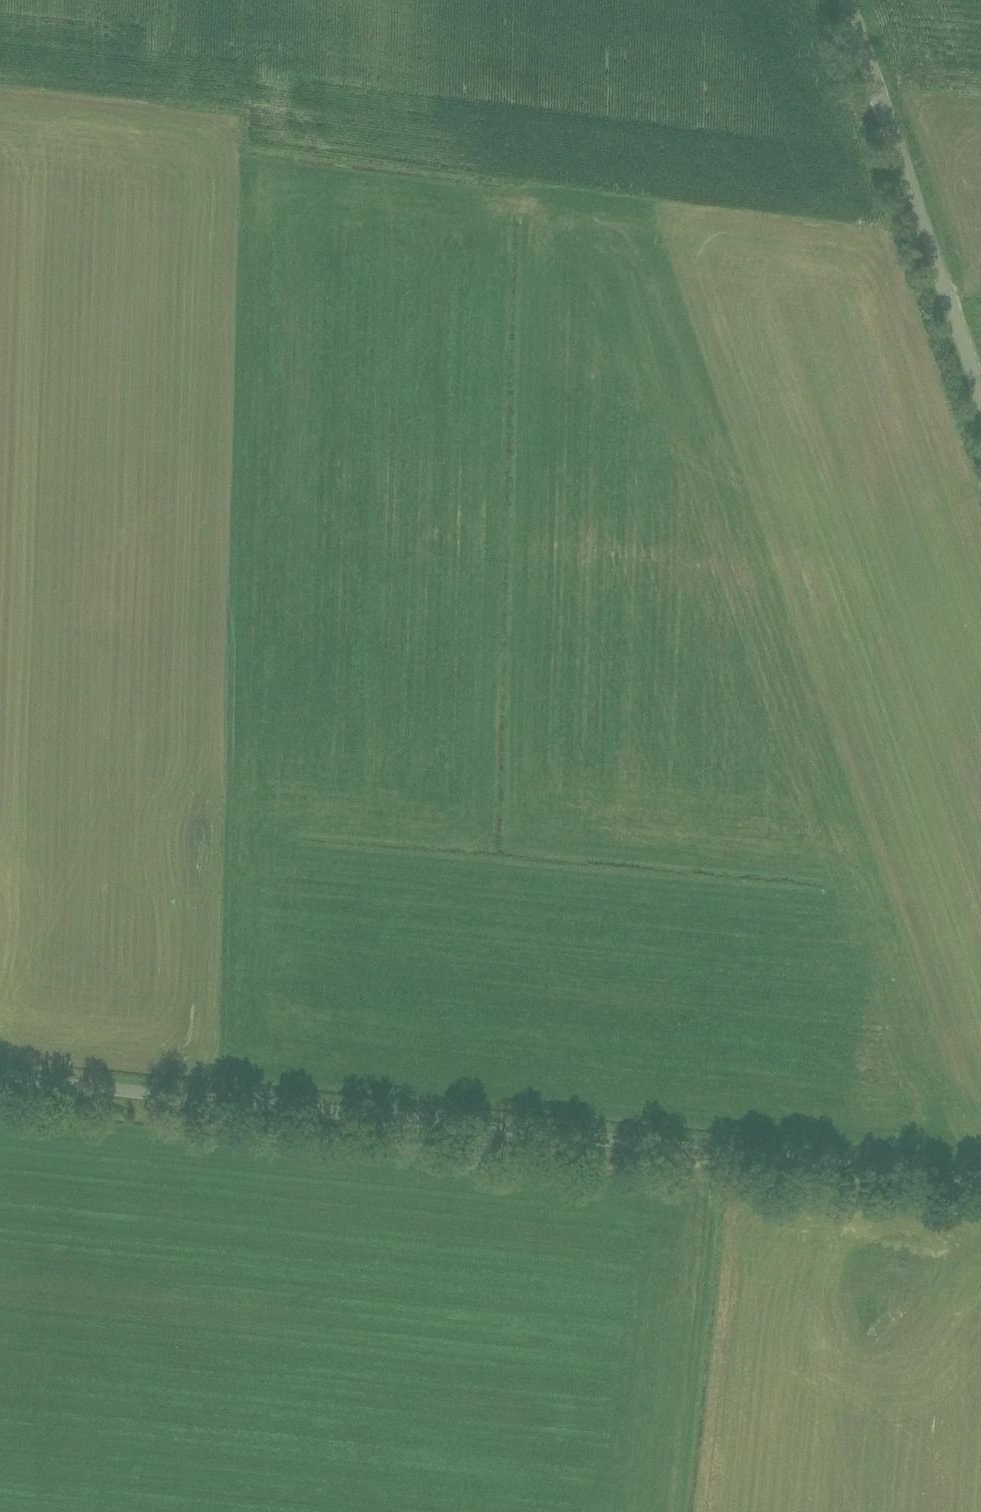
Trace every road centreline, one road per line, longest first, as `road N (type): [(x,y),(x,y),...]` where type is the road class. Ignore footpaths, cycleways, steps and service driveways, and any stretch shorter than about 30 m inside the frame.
road 1 (unclassified): [(980,1178),(0,1077)]
road 2 (unclassified): [(980,398),(847,0)]

